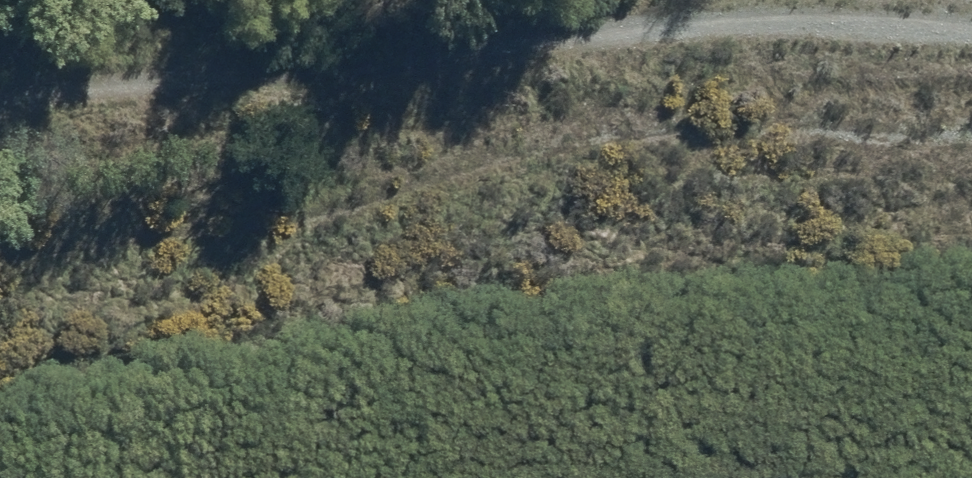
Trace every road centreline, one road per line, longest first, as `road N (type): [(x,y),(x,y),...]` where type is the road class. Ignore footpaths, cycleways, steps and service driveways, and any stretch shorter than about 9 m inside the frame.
road 1 (track): [(971,97),(644,105),(498,135),(353,178),(0,235)]
road 2 (track): [(971,11),(727,1),(451,28),(0,91)]

